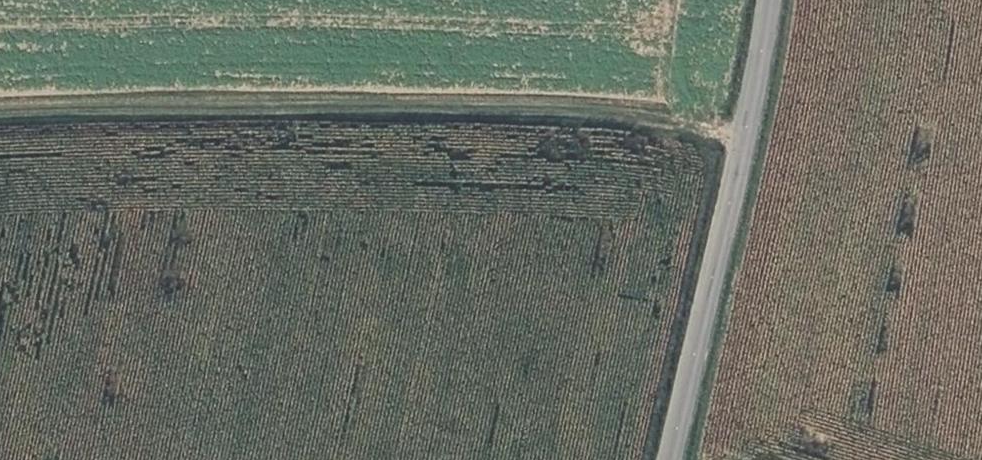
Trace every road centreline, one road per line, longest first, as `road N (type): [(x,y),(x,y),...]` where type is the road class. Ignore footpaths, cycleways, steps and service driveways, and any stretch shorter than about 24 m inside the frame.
road 1 (tertiary): [(673,459),(768,0)]

